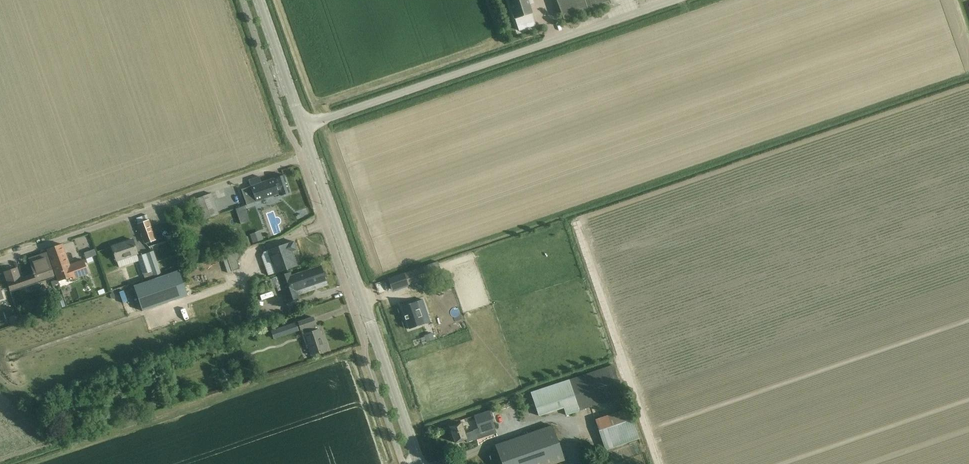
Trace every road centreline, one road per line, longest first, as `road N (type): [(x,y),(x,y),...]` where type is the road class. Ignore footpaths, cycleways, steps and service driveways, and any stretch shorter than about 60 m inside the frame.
road 1 (unclassified): [(301,126),(676,0)]
road 2 (unclassified): [(0,262),(311,157)]
road 3 (secondary): [(416,463),(311,157)]
road 4 (secondary): [(301,126),(257,0)]

